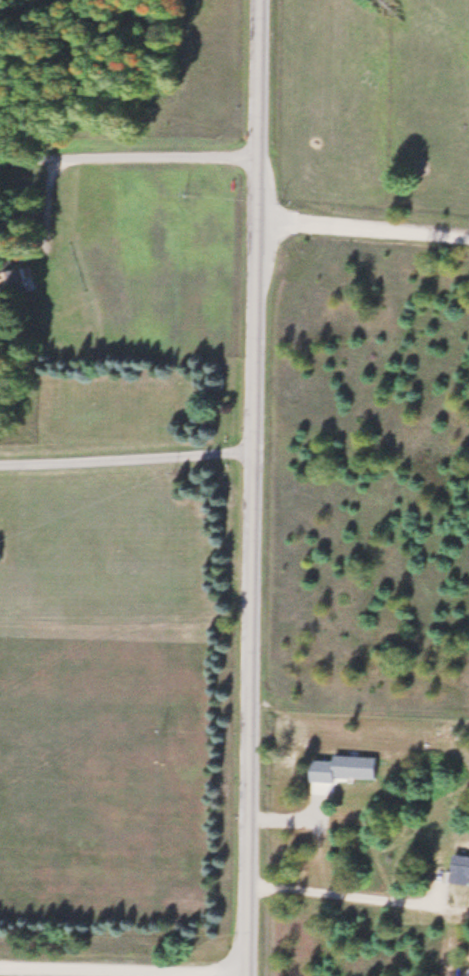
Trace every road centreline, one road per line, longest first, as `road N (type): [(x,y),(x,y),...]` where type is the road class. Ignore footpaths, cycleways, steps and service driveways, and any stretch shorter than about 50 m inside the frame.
road 1 (residential): [(264,0),(245,975)]
road 2 (residential): [(262,222),(468,238)]

